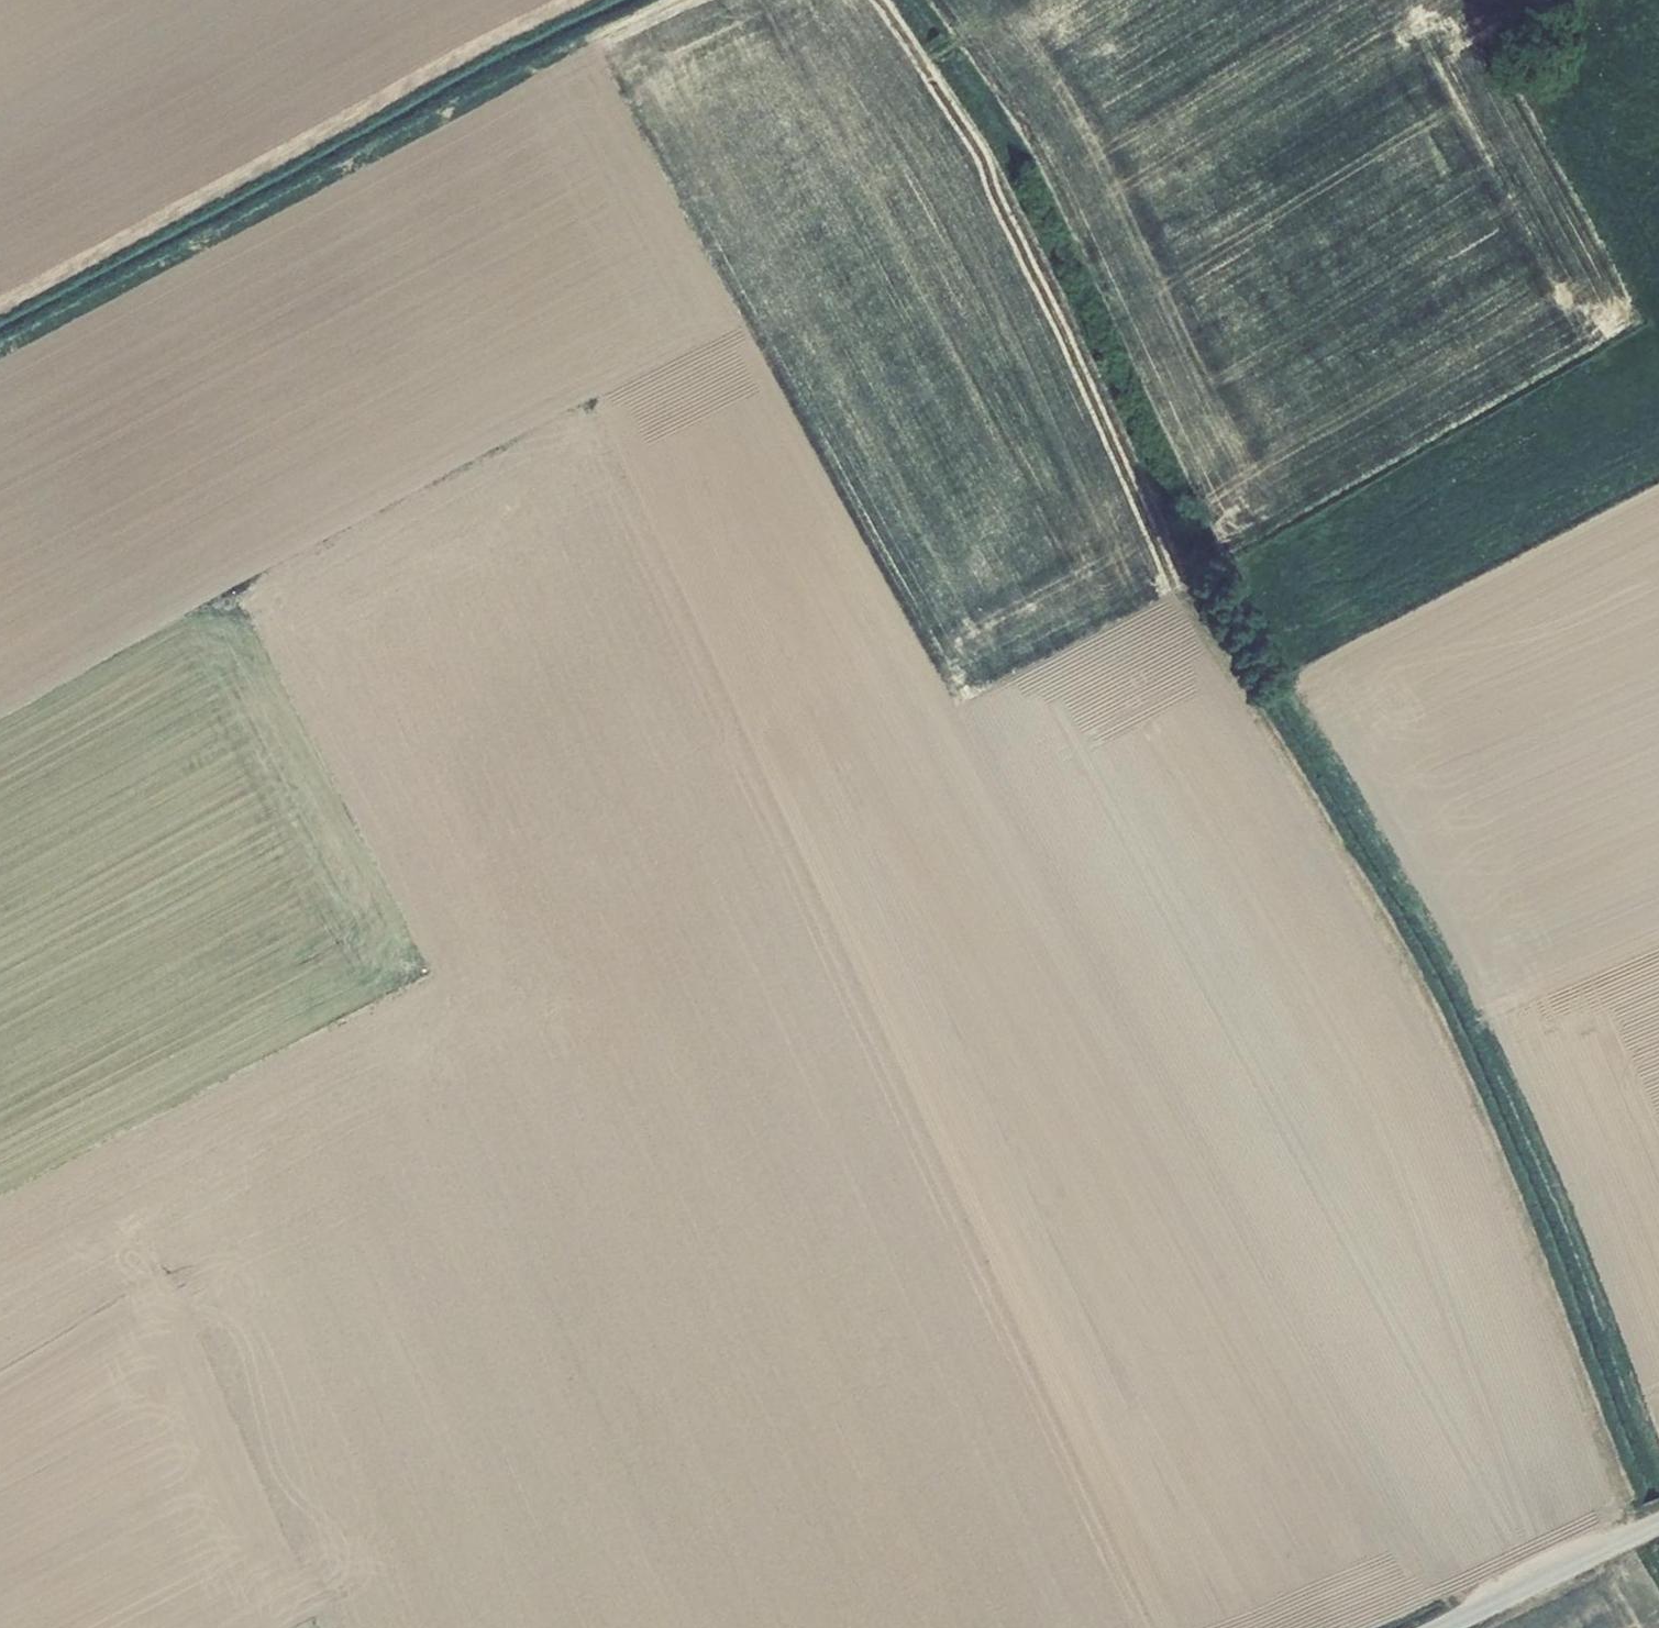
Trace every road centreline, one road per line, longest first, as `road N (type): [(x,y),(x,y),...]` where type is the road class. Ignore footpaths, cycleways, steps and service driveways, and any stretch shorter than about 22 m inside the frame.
road 1 (unclassified): [(1658,1526),(1423,1627)]

